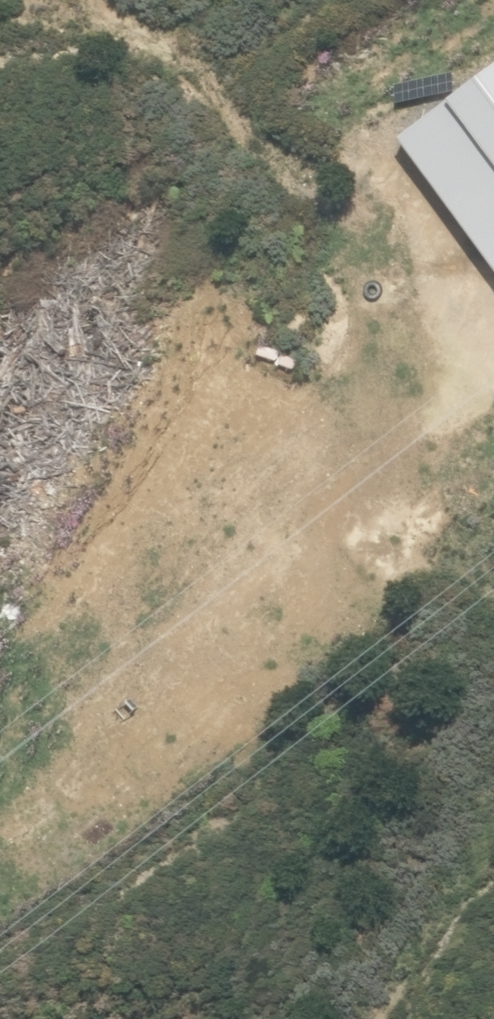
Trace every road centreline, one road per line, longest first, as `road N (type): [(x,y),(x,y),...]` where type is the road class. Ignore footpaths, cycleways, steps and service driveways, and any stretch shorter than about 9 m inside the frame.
road 1 (track): [(386,1018),(426,918),(477,829),(491,742),(492,664),(476,561),(366,307),(250,130),(108,0)]
road 2 (track): [(0,854),(107,693),(200,607),(355,496),(422,436),(493,343)]

